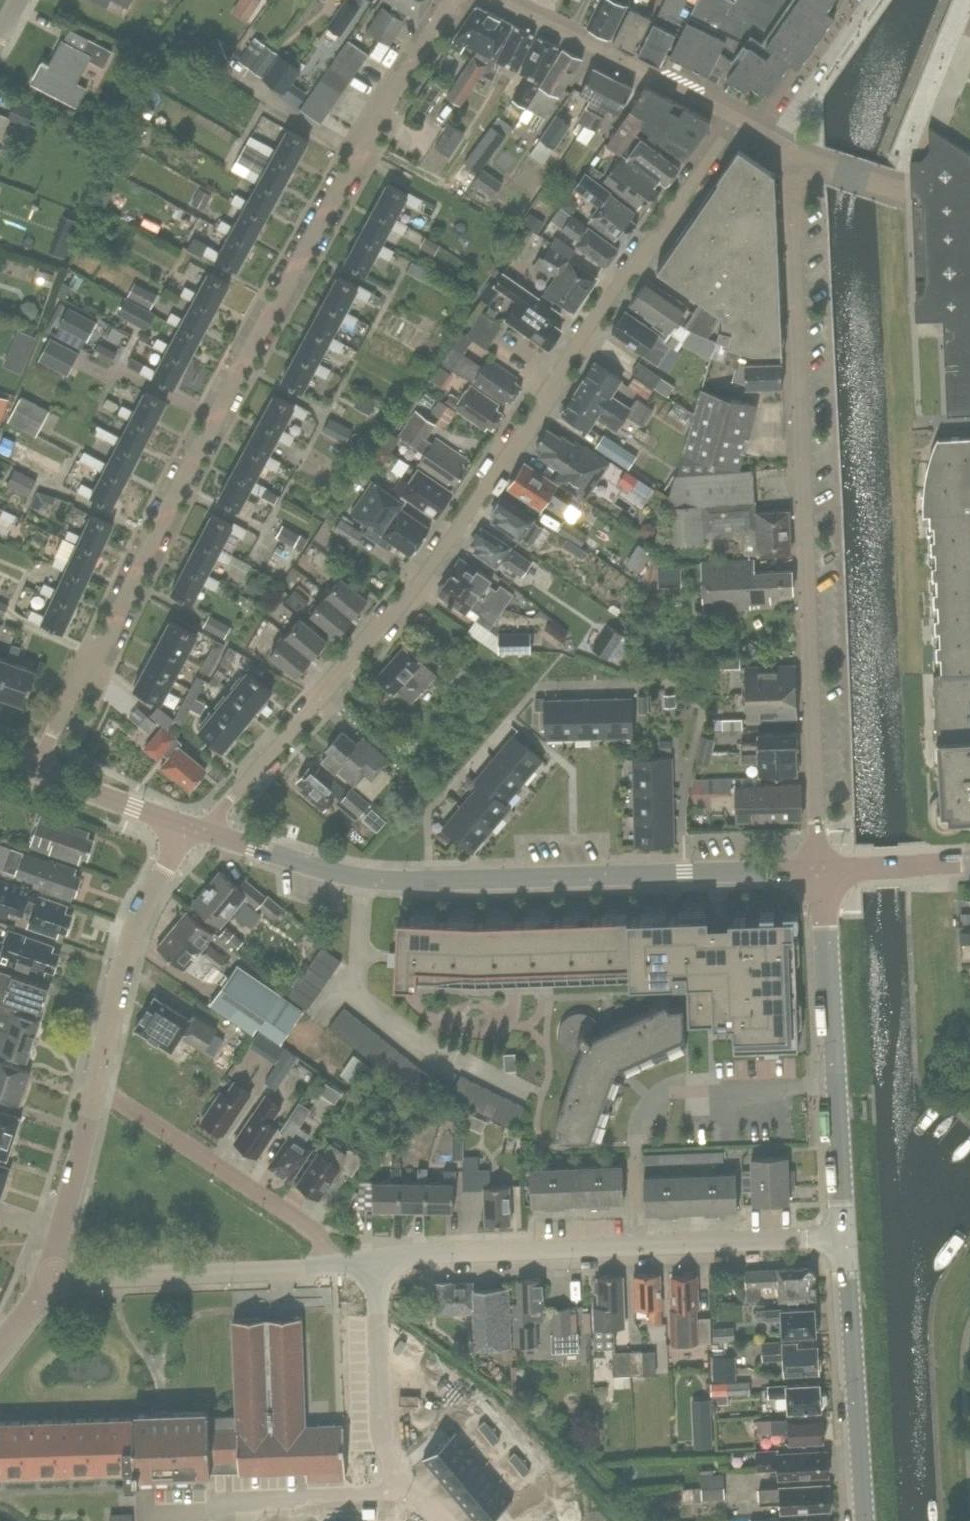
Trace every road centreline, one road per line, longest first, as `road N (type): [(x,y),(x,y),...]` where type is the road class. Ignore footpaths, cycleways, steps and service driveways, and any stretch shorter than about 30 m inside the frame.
road 1 (residential): [(735,117),(415,583),(200,831)]
road 2 (residential): [(73,699),(246,356),(450,0)]
road 3 (residential): [(818,871),(789,176)]
road 4 (secondary): [(818,871),(404,879),(317,868),(200,831)]
road 5 (residential): [(375,1260),(840,1243)]
road 6 (secondary): [(840,1243),(818,871)]
road 7 (residential): [(327,1269),(313,1231),(98,1087)]
road 8 (residential): [(98,1087),(137,918),(174,855),(200,831)]
road 9 (residential): [(49,1278),(327,1269)]
road 10 (secondary): [(859,1520),(840,1243)]
road 11 (residential): [(434,1520),(388,1462),(378,1416),(375,1260)]
road 12 (residential): [(497,0),(735,117)]
road 13 (residential): [(49,1278),(98,1087)]
road 14 (secondary): [(200,831),(36,773)]
road 15 (residential): [(773,139),(871,0)]
road 16 (residential): [(789,149),(912,193),(927,212)]
road 17 (tertiary): [(818,871),(969,863)]

